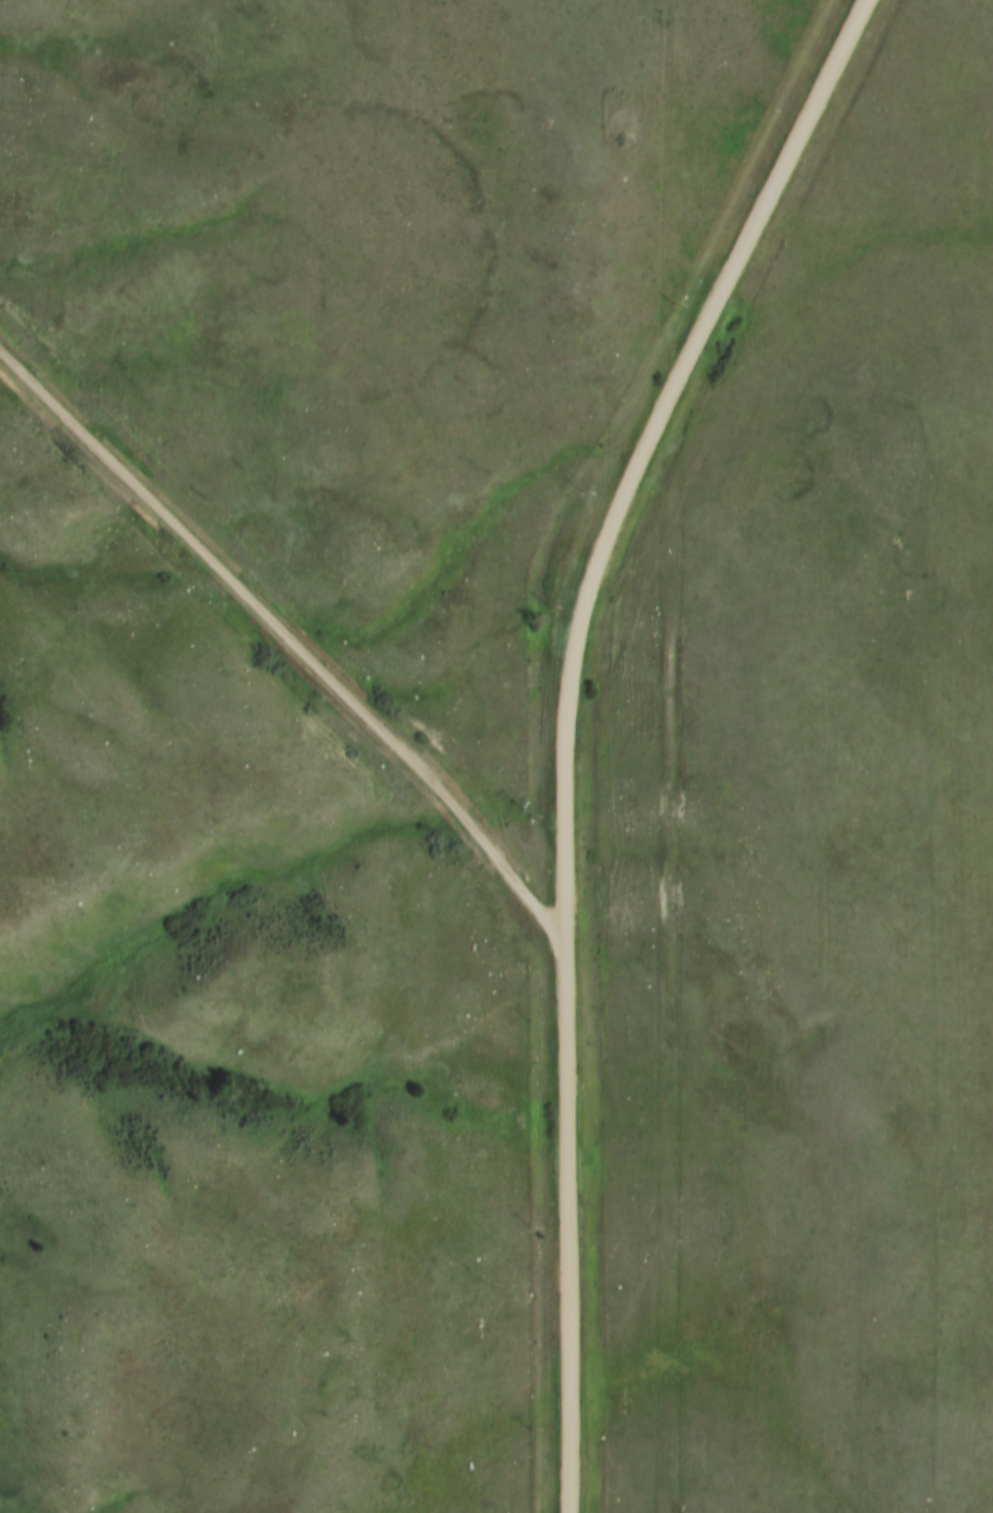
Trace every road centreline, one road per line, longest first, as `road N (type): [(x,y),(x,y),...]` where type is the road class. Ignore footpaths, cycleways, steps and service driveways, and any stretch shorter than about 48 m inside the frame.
road 1 (residential): [(568,1512),(564,794),(574,659),(615,519),(869,0)]

